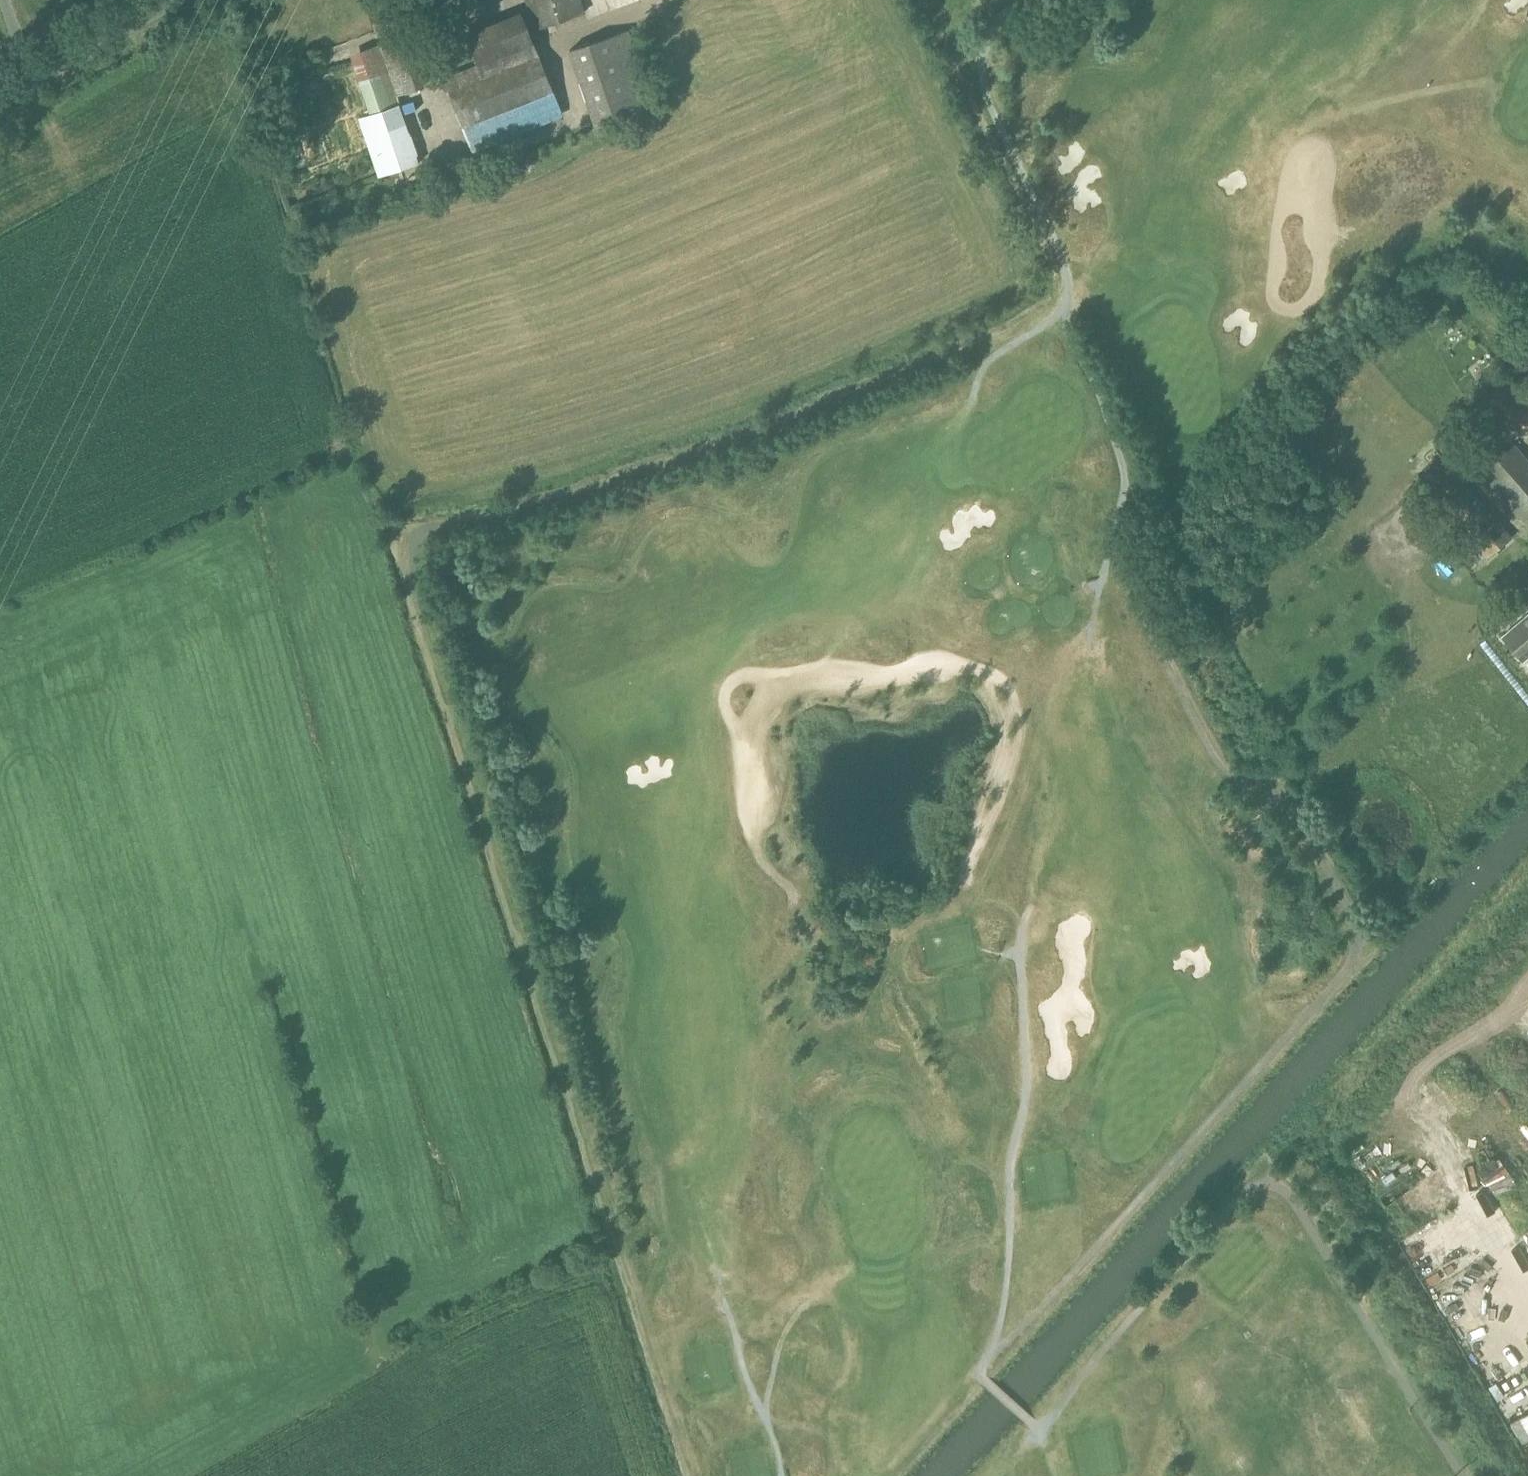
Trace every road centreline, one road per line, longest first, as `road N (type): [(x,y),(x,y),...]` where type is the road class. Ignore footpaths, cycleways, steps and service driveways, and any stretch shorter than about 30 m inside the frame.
road 1 (unclassified): [(0,97),(176,0)]

